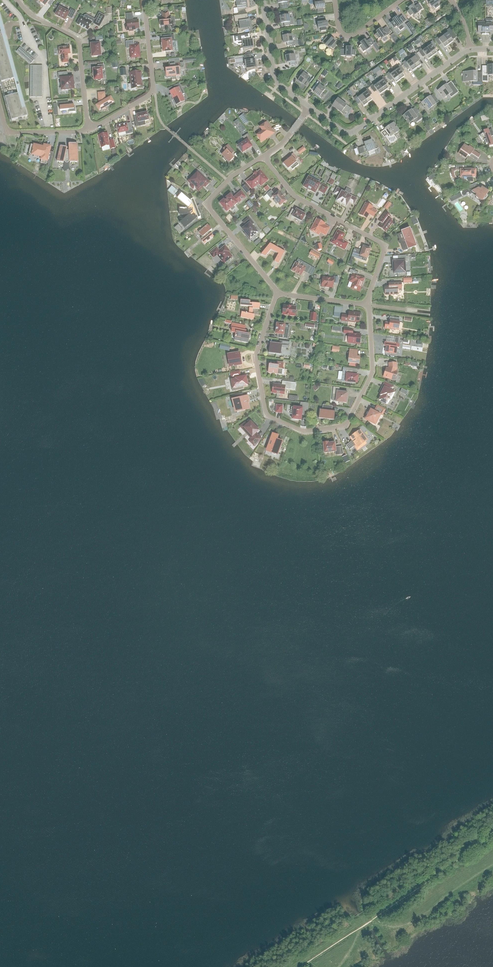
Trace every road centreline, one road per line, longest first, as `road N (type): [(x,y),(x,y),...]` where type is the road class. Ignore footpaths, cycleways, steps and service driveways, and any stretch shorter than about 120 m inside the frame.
road 1 (residential): [(277,294),(255,356),(266,417),(305,433),(344,427),(374,372),(366,305)]
road 2 (residential): [(366,305),(381,244),(294,197),(263,158)]
road 3 (residential): [(310,106),(354,131),(471,48)]
road 4 (residential): [(277,294),(207,206),(263,158)]
road 5 (residential): [(143,0),(152,91),(86,130)]
road 6 (residential): [(15,0),(78,41),(86,130)]
road 7 (residential): [(262,0),(270,76),(310,106)]

